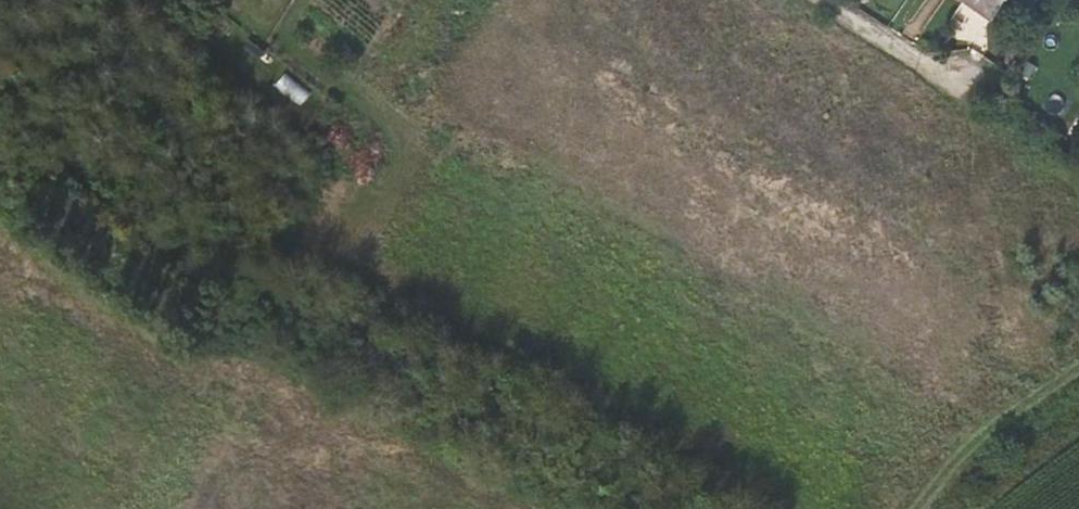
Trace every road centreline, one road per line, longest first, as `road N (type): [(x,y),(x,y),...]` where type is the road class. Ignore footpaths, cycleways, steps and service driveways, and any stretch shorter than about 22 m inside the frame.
road 1 (track): [(939,508),(1078,379)]

